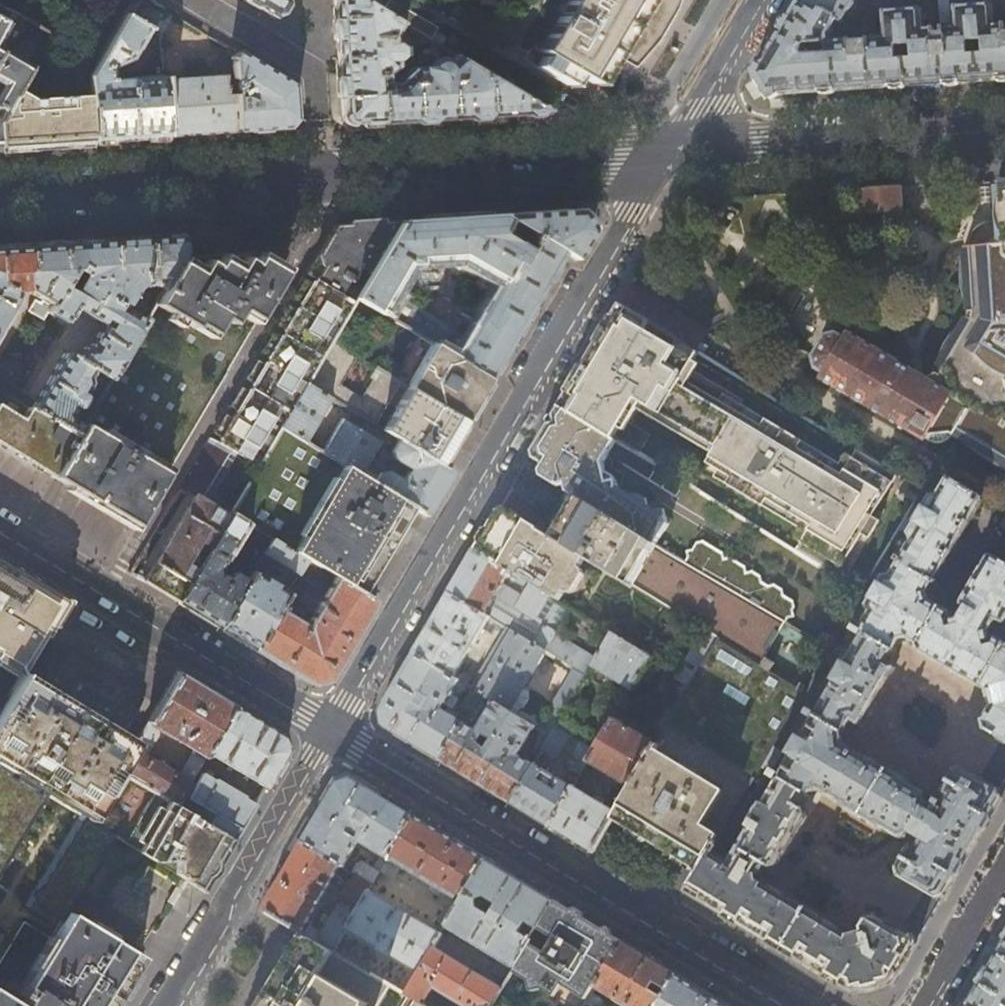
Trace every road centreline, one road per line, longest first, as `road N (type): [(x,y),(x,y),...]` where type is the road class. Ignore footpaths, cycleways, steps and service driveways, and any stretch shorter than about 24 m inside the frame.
road 1 (residential): [(667,153),(333,732)]
road 2 (tertiary): [(790,1005),(333,732)]
road 3 (residential): [(107,593),(294,270),(340,173)]
road 4 (secondary): [(0,196),(340,173)]
road 5 (secondary): [(667,153),(1004,129)]
road 6 (secondary): [(340,173),(667,153)]
road 7 (residential): [(333,732),(171,1005)]
road 8 (tertiary): [(333,732),(107,593)]
road 9 (residential): [(759,0),(667,153)]
road 10 (residential): [(1004,869),(922,1005)]
road 11 (tertiary): [(107,593),(0,530)]

